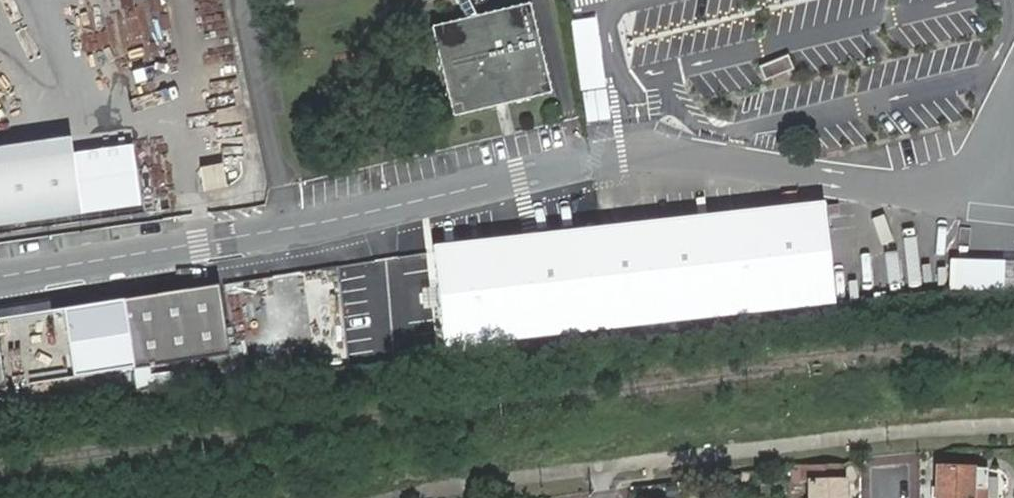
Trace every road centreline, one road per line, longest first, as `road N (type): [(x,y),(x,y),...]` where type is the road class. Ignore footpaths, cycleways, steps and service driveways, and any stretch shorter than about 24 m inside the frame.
road 1 (unclassified): [(1013,66),(986,149),(953,172),(906,184),(846,182),(643,149),(585,156),(288,229),(0,273)]

